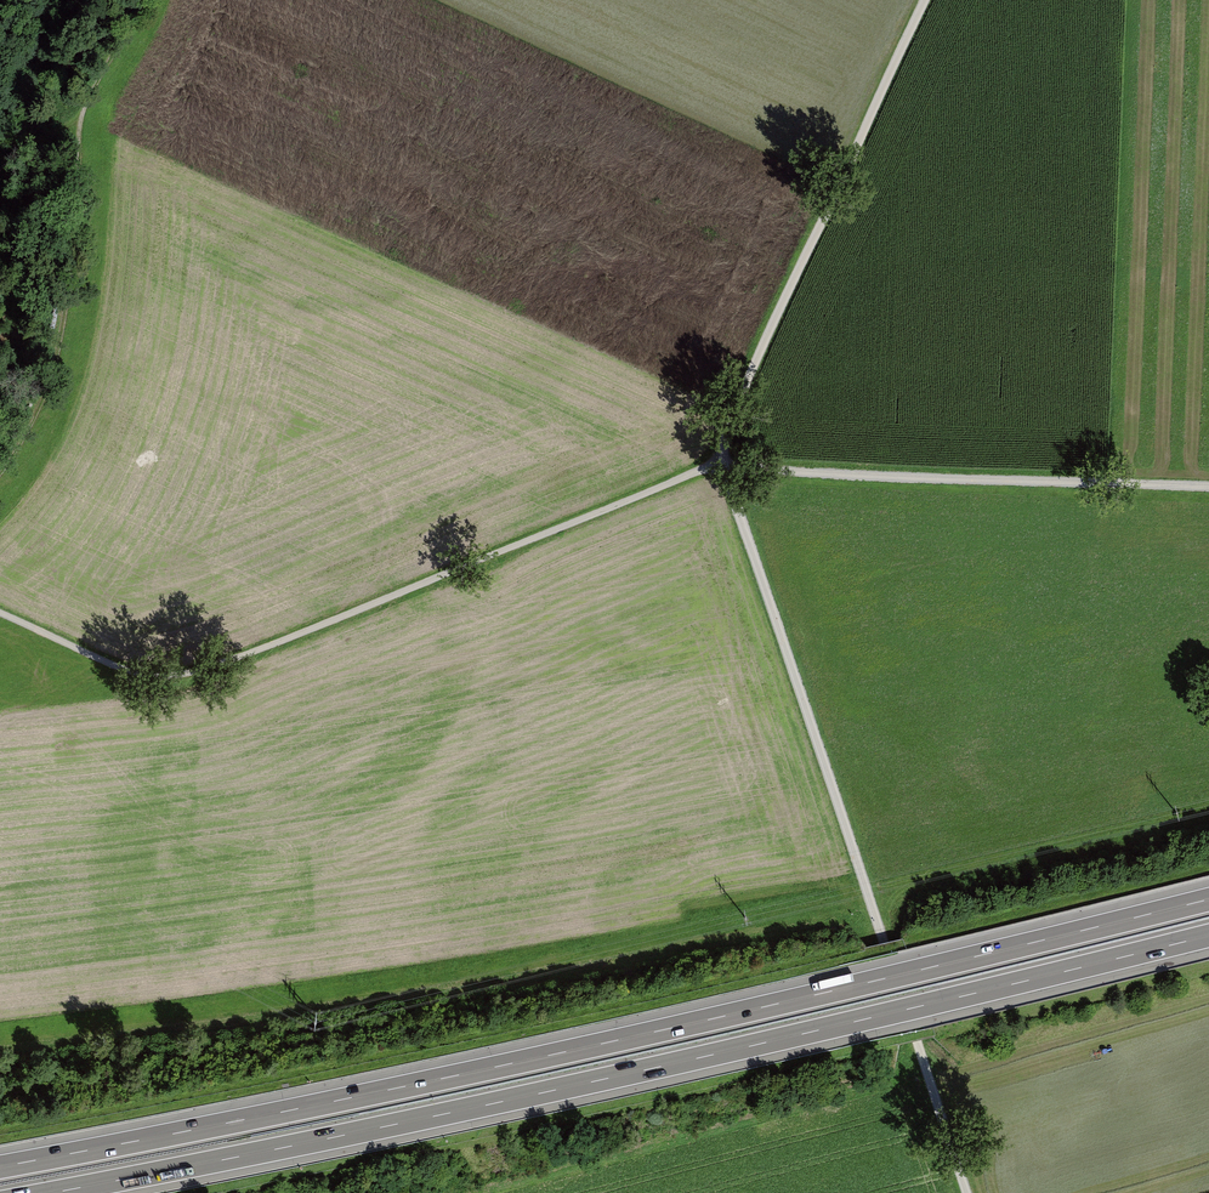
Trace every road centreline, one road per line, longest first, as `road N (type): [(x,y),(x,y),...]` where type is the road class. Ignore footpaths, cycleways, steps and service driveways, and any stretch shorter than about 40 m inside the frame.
road 1 (motorway): [(1208,899),(556,1053),(0,1167)]
road 2 (motorway): [(53,1192),(545,1093),(1208,936)]
road 3 (track): [(722,466),(186,676),(123,669),(0,613)]
road 4 (track): [(968,1192),(722,466)]
road 5 (track): [(925,0),(735,406),(722,466)]
road 6 (track): [(0,471),(57,357),(86,102),(142,0)]
road 7 (track): [(1208,486),(722,466)]

